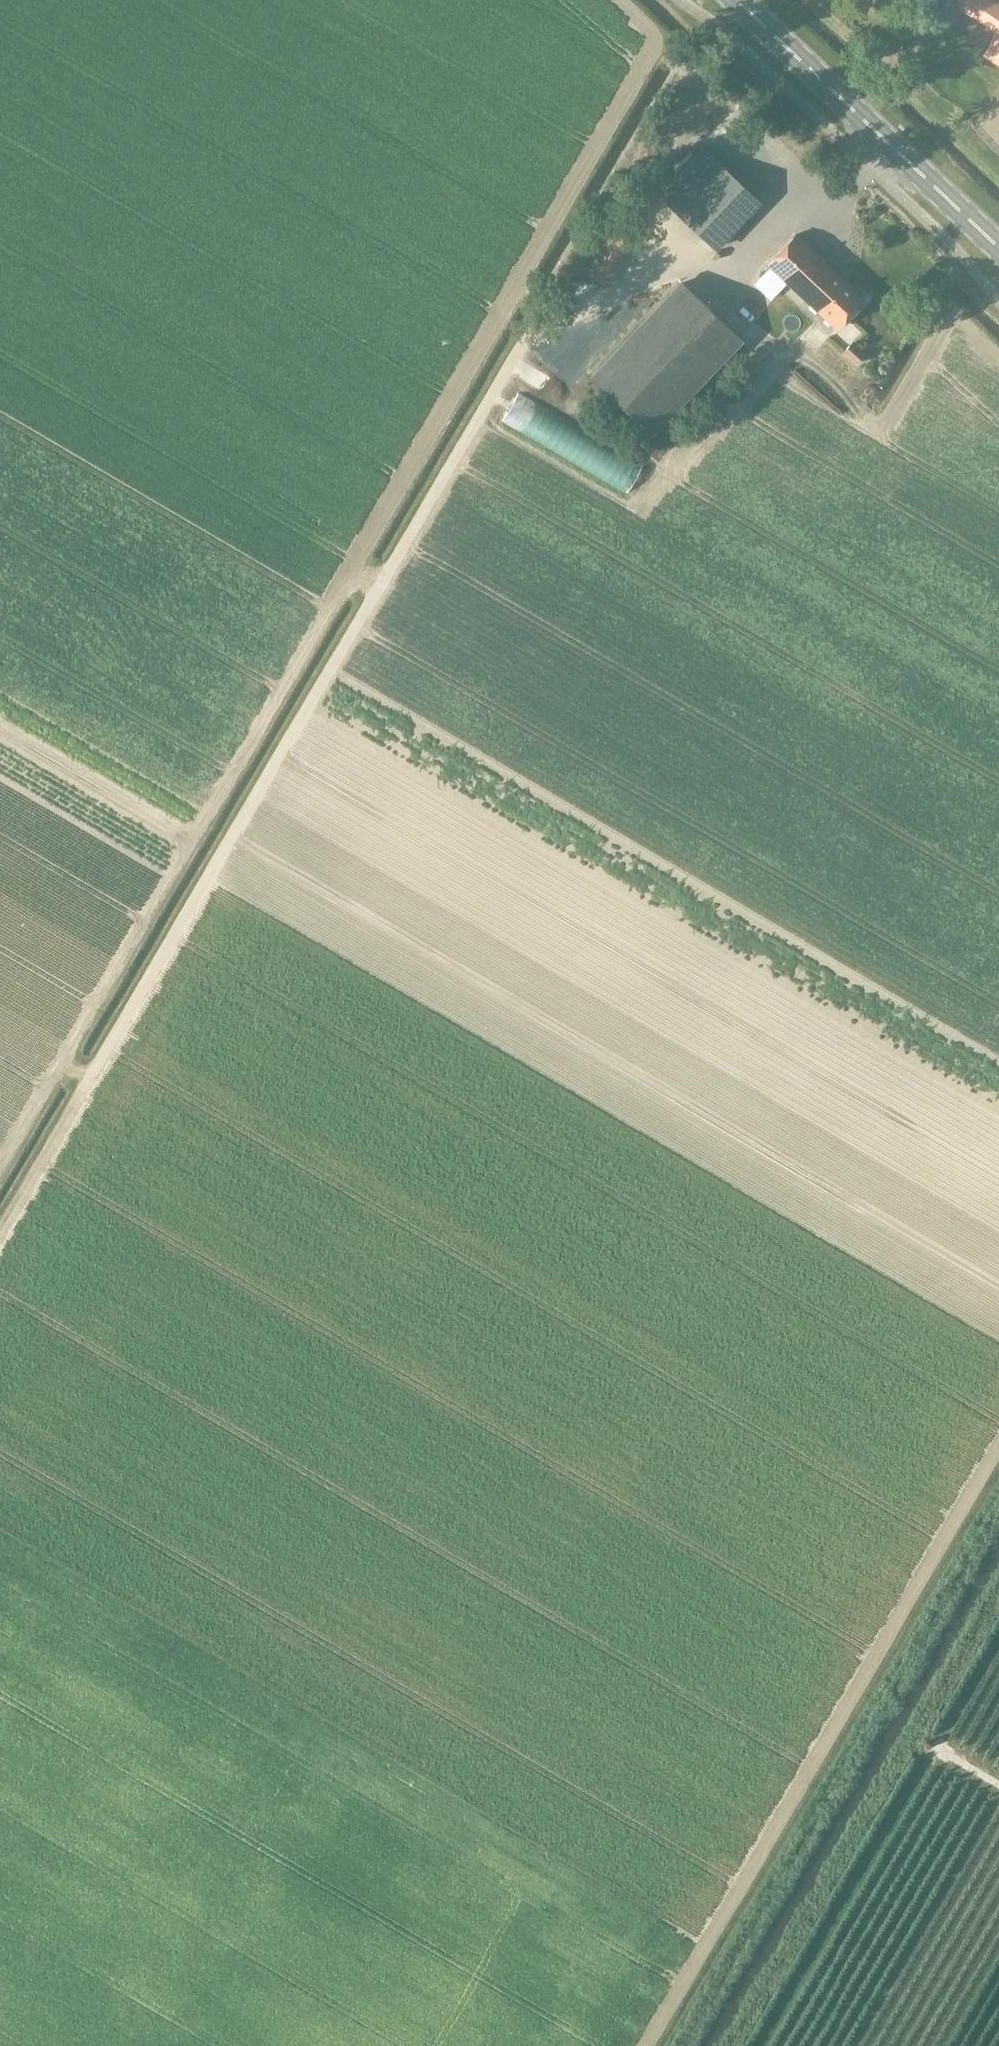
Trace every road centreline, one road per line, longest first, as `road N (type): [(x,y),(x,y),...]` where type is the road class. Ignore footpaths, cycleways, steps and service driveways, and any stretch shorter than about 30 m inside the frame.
road 1 (track): [(644,112),(0,1206)]
road 2 (secondary): [(998,248),(735,0)]

